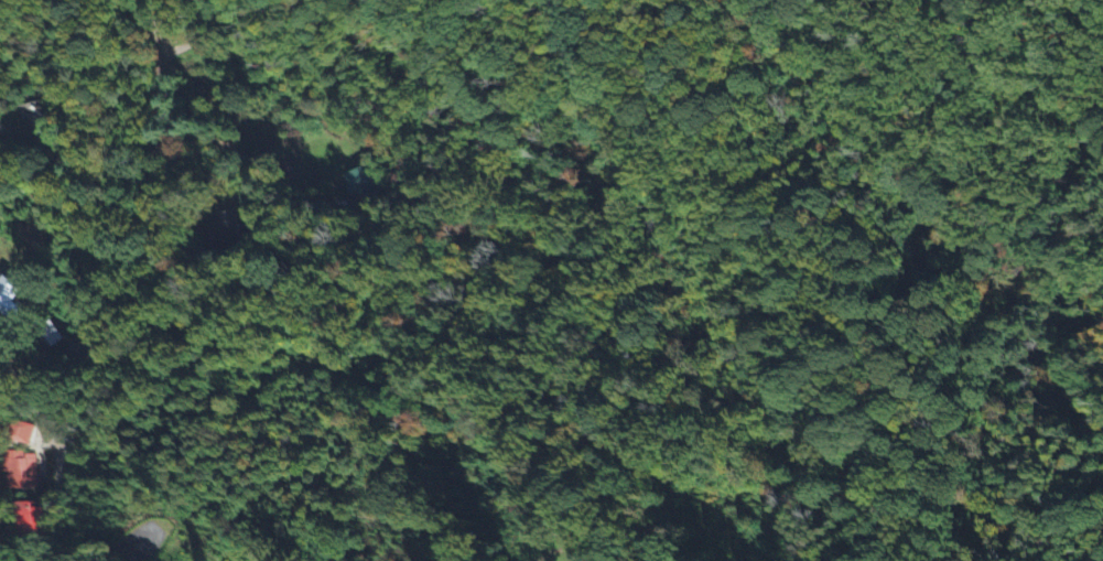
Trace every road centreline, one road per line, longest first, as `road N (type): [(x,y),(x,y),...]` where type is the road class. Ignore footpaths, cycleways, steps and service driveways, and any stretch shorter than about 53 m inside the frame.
road 1 (residential): [(315,192),(272,175),(234,145),(171,158),(160,137),(161,54)]
road 2 (residential): [(46,560),(57,434)]

